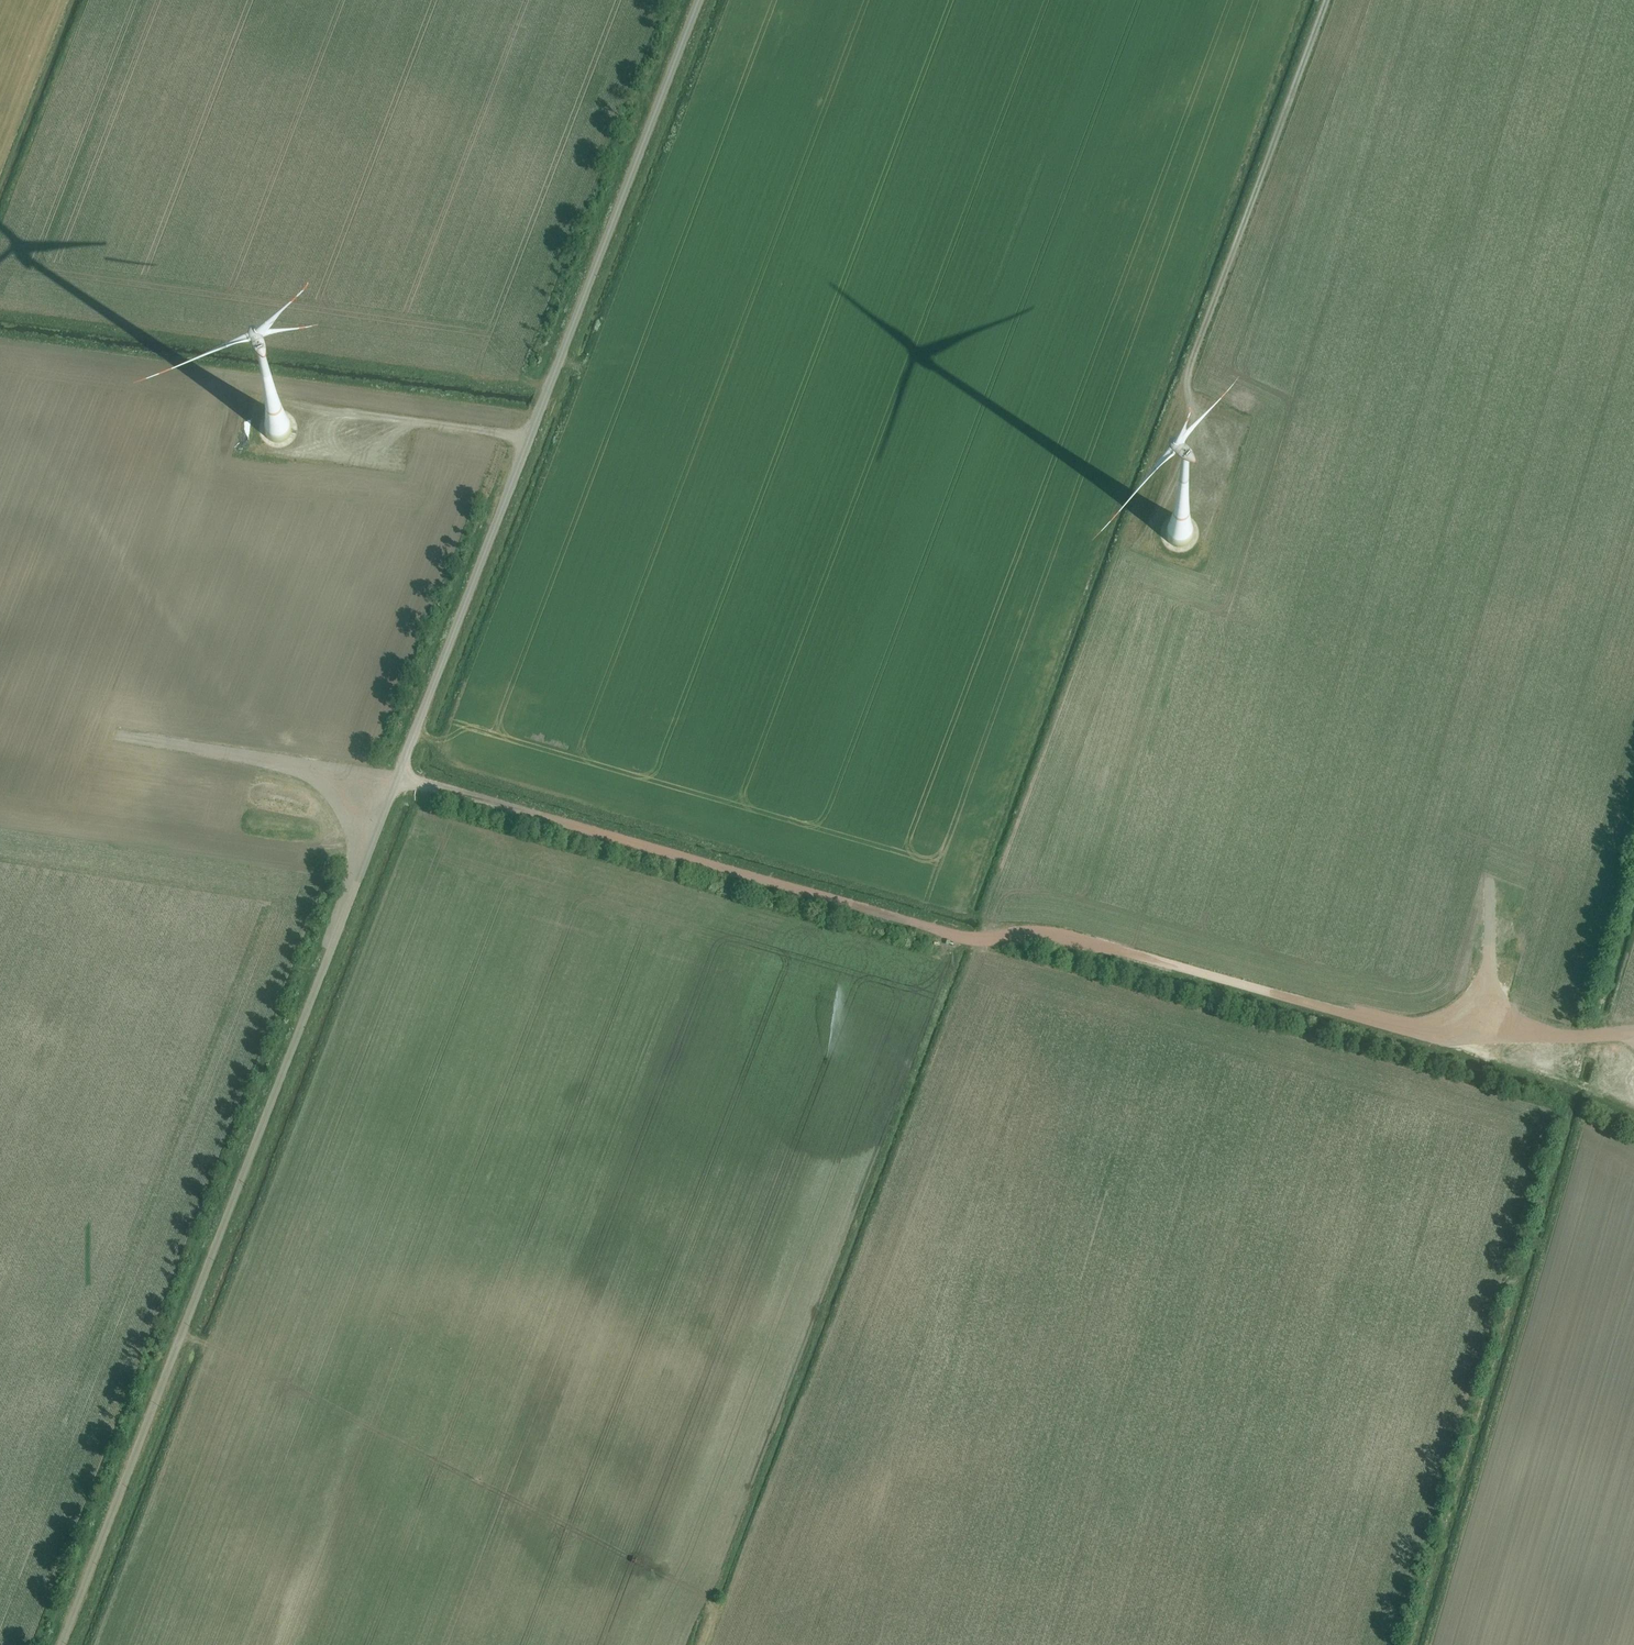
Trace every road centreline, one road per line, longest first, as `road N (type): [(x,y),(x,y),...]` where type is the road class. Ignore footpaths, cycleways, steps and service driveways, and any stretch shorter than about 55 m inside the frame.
road 1 (unclassified): [(697,0),(61,1644)]
road 2 (track): [(398,773),(955,937),(1057,933),(1449,1043),(1482,1012)]
road 3 (track): [(1569,1102),(1633,881)]

